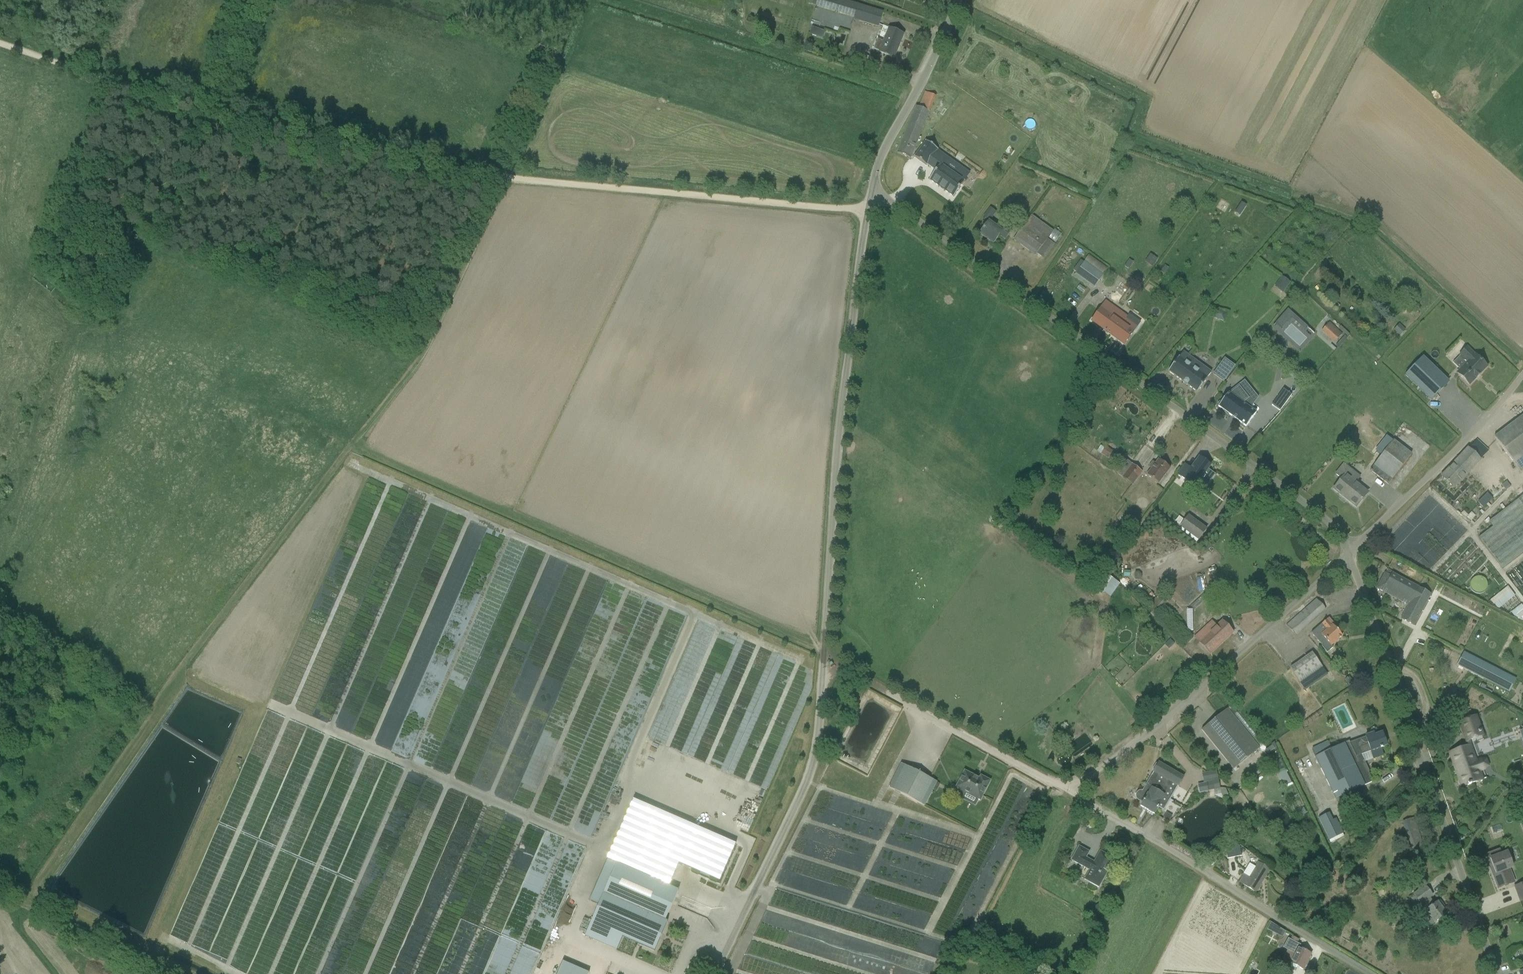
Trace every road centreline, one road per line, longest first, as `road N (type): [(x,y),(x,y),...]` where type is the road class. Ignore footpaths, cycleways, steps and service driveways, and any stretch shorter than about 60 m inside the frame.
road 1 (unclassified): [(1349,554),(1324,518),(889,199),(870,195)]
road 2 (track): [(351,448),(26,908)]
road 3 (track): [(519,181),(291,136),(0,45)]
road 4 (track): [(825,659),(351,448)]
road 5 (unclassified): [(825,659),(843,396),(870,195)]
road 6 (unclassified): [(1492,973),(1349,554)]
road 7 (unclassified): [(1071,790),(1207,691),(1349,554)]
road 8 (unclassified): [(1370,973),(1071,790)]
road 9 (track): [(866,213),(519,181)]
road 10 (unclassified): [(712,973),(815,760),(825,659)]
road 11 (track): [(351,448),(437,341),(519,181)]
road 12 (unclassified): [(1071,790),(825,659)]
road 13 (unclassified): [(1349,554),(1522,375)]
road 14 (unclassified): [(870,195),(957,0)]
road 15 (track): [(26,908),(171,973)]
road 16 (track): [(158,245),(210,111)]

